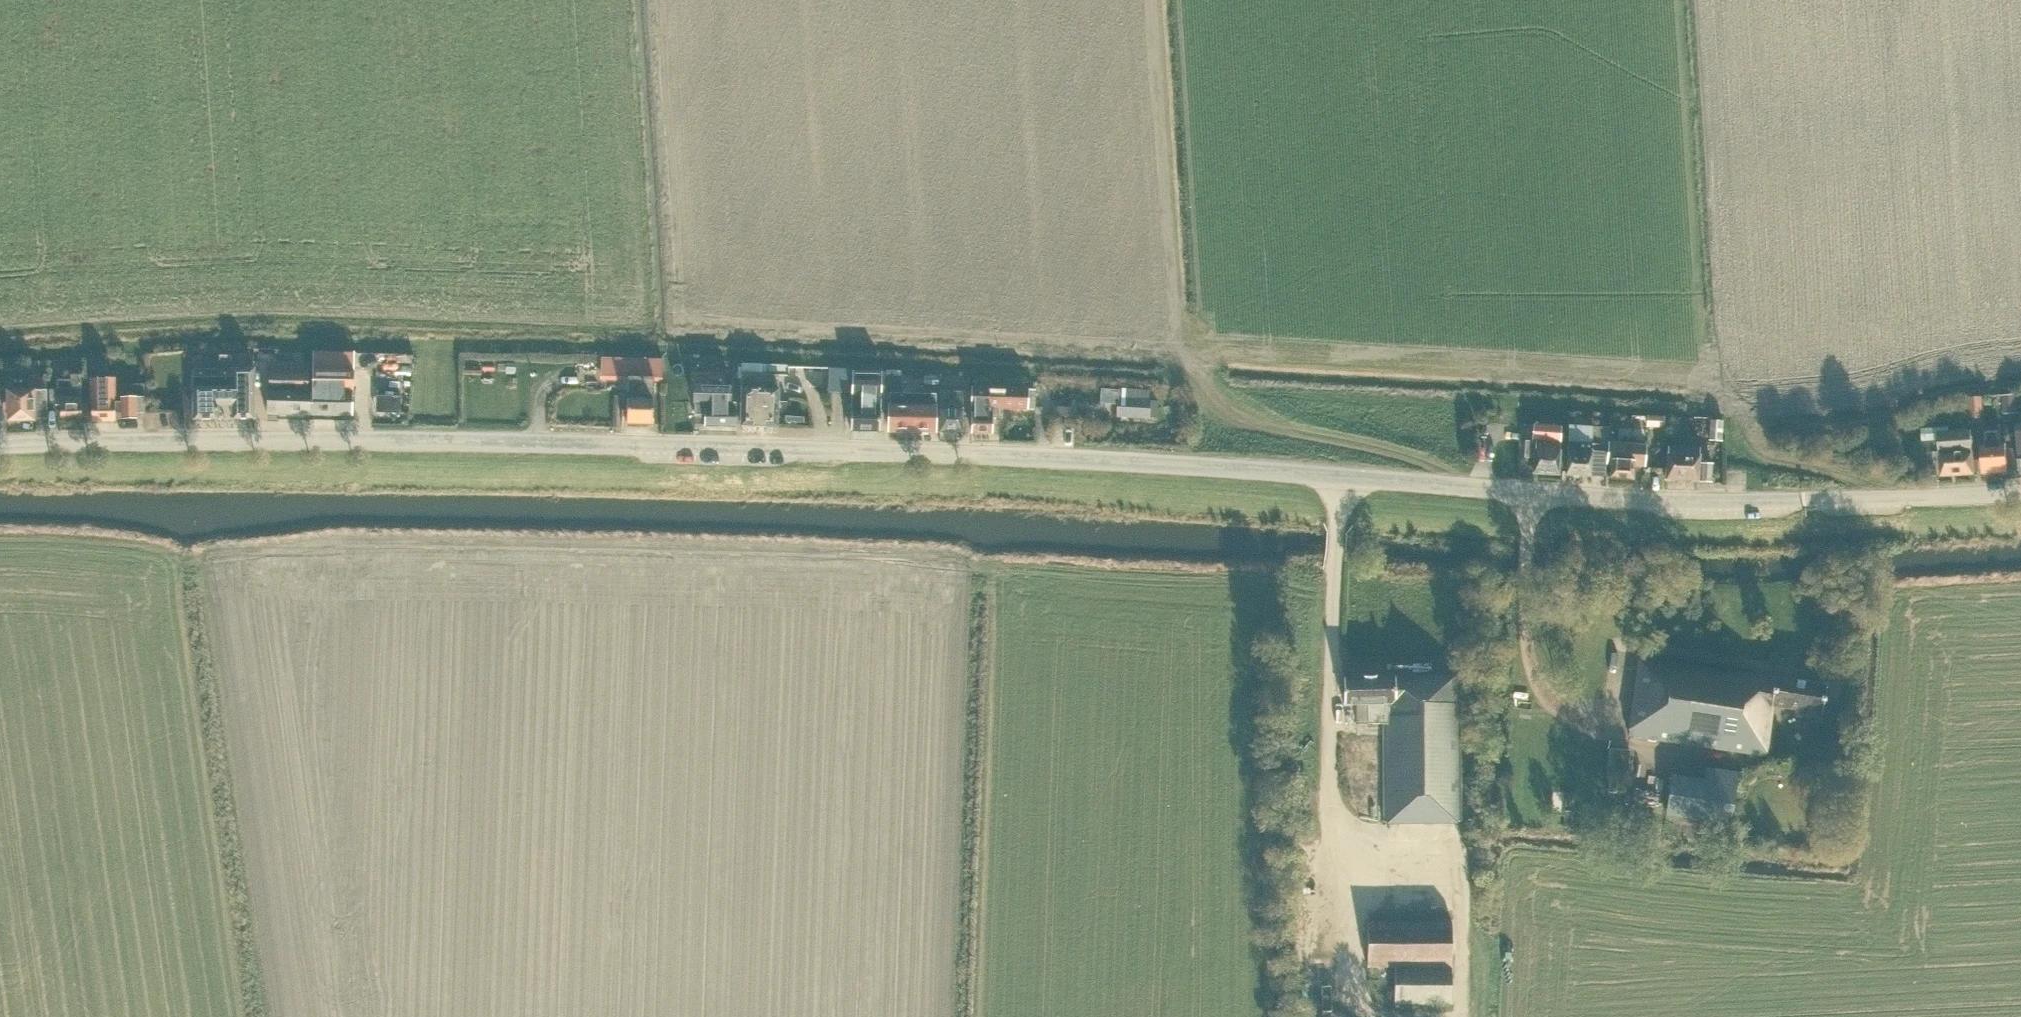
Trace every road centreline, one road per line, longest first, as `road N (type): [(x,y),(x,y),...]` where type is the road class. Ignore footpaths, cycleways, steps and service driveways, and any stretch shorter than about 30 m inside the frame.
road 1 (tertiary): [(0,446),(502,442),(1053,458),(1739,503),(2020,492)]

